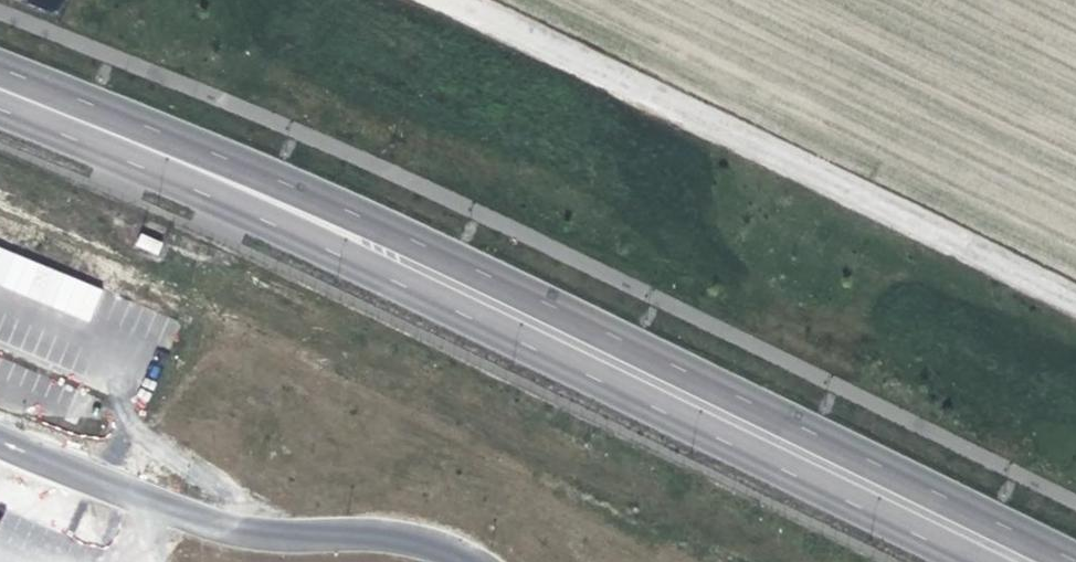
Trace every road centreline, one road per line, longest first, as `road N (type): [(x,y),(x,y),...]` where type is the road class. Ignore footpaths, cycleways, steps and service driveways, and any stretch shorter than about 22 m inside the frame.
road 1 (unclassified): [(1072,561),(232,152),(0,60)]
road 2 (unclassified): [(0,110),(208,194),(970,561)]
road 3 (track): [(461,0),(1075,304)]
road 4 (unclassified): [(474,561),(416,539),(265,535),(173,512),(0,440)]

